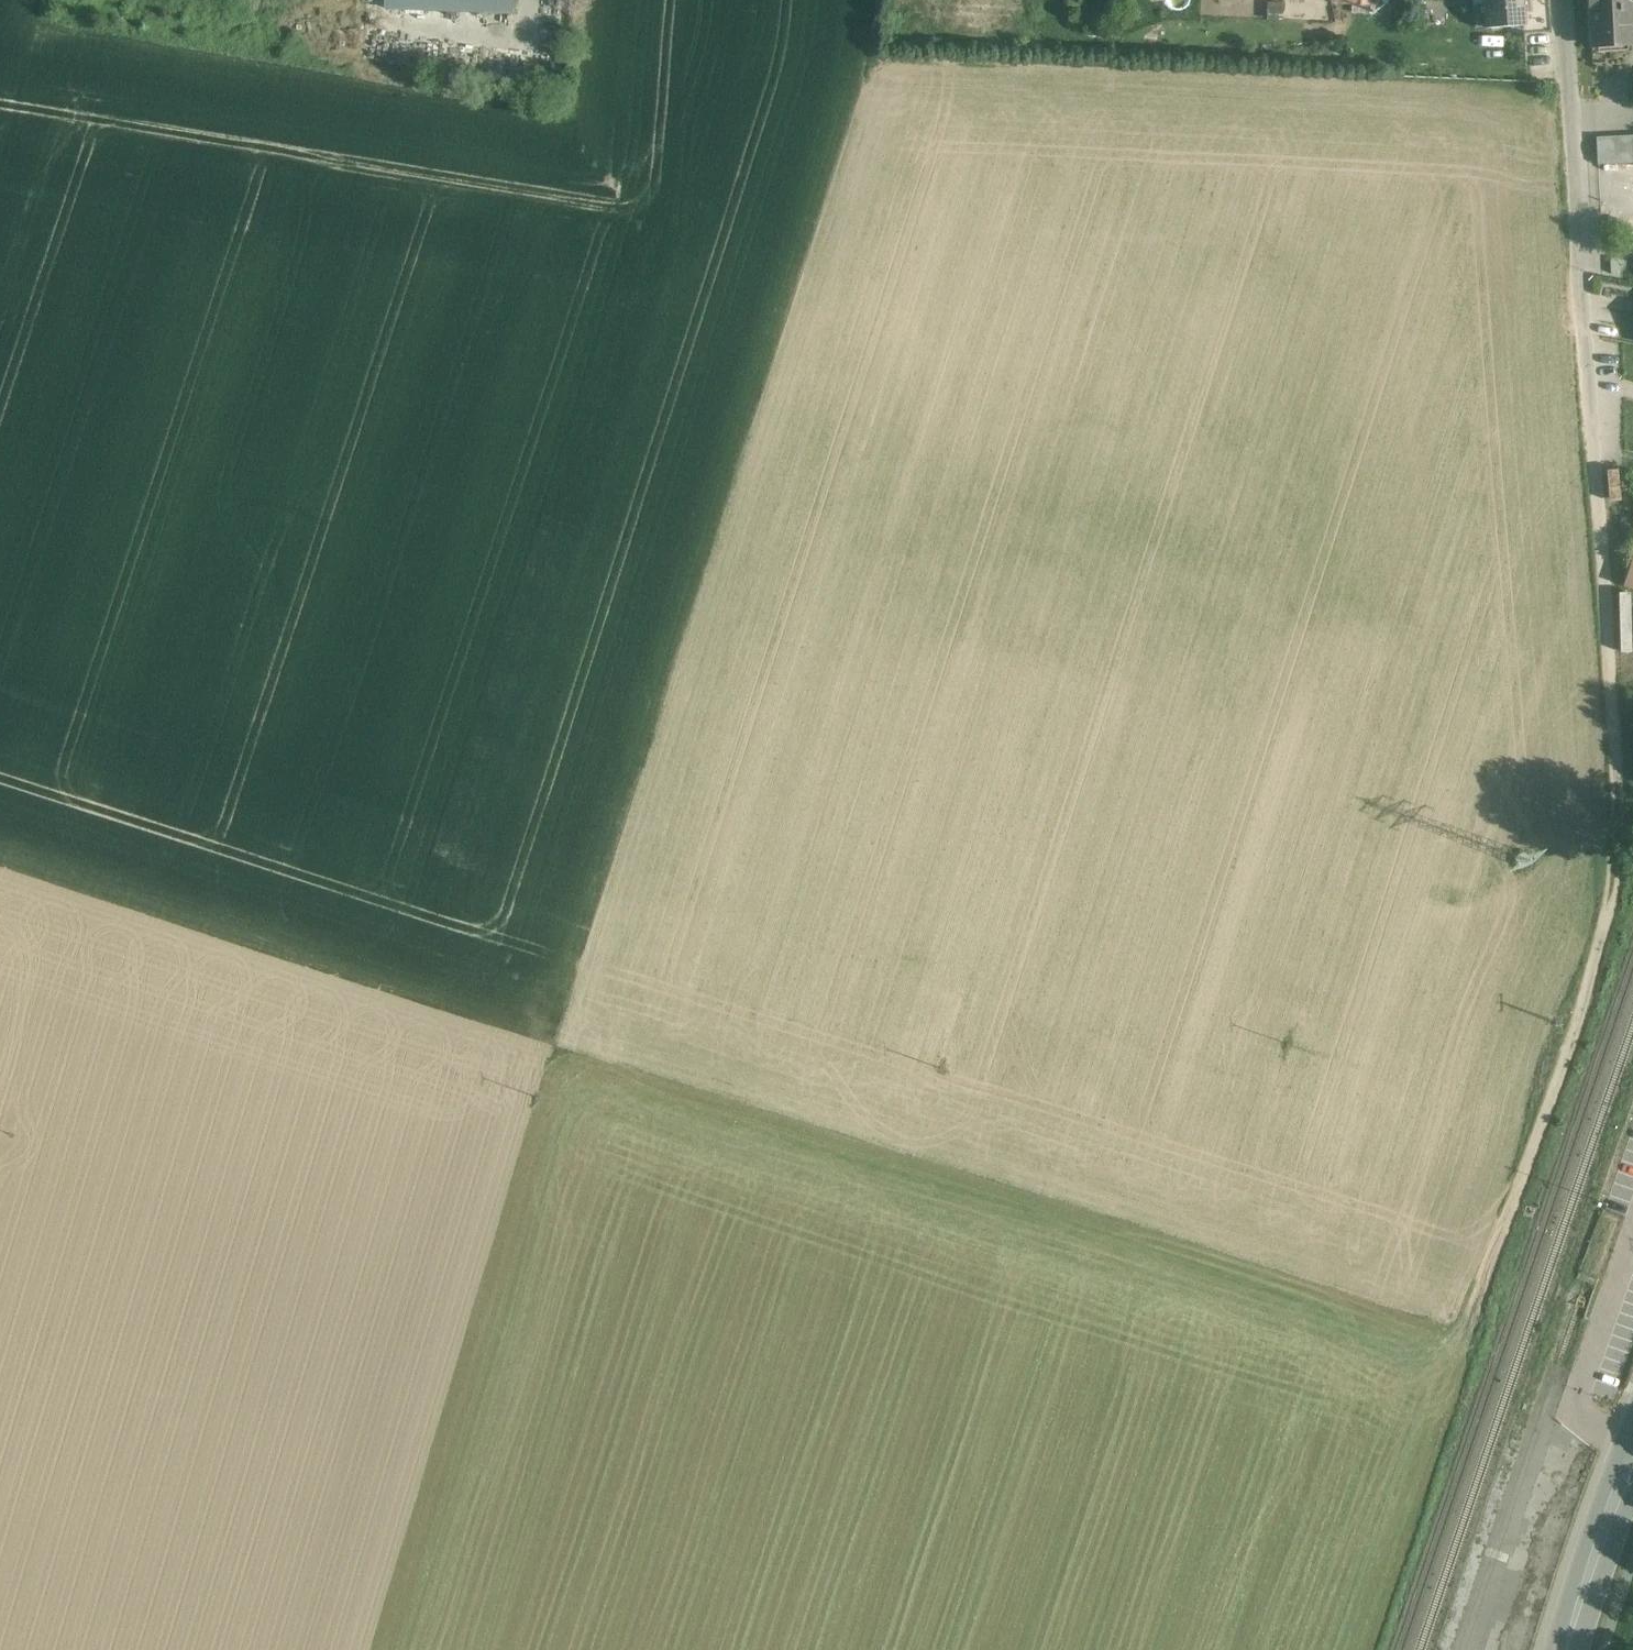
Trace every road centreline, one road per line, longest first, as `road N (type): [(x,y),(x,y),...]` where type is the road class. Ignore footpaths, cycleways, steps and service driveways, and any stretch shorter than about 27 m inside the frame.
road 1 (track): [(1608,590),(1624,800),(1619,888),(1468,1326)]
road 2 (residential): [(1569,0),(1608,590)]
road 3 (track): [(552,1649),(720,1110)]
road 4 (tertiary): [(1573,1649),(1632,1470)]

